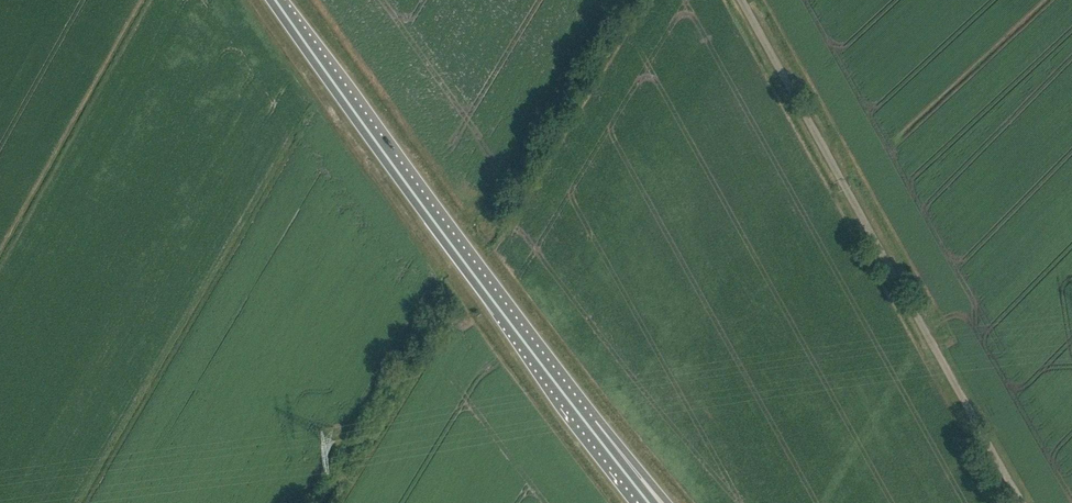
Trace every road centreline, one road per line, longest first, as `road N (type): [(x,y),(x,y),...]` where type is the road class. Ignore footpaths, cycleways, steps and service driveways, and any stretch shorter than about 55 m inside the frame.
road 1 (unclassified): [(1021,502),(741,0)]
road 2 (trunk): [(587,423),(276,0)]

